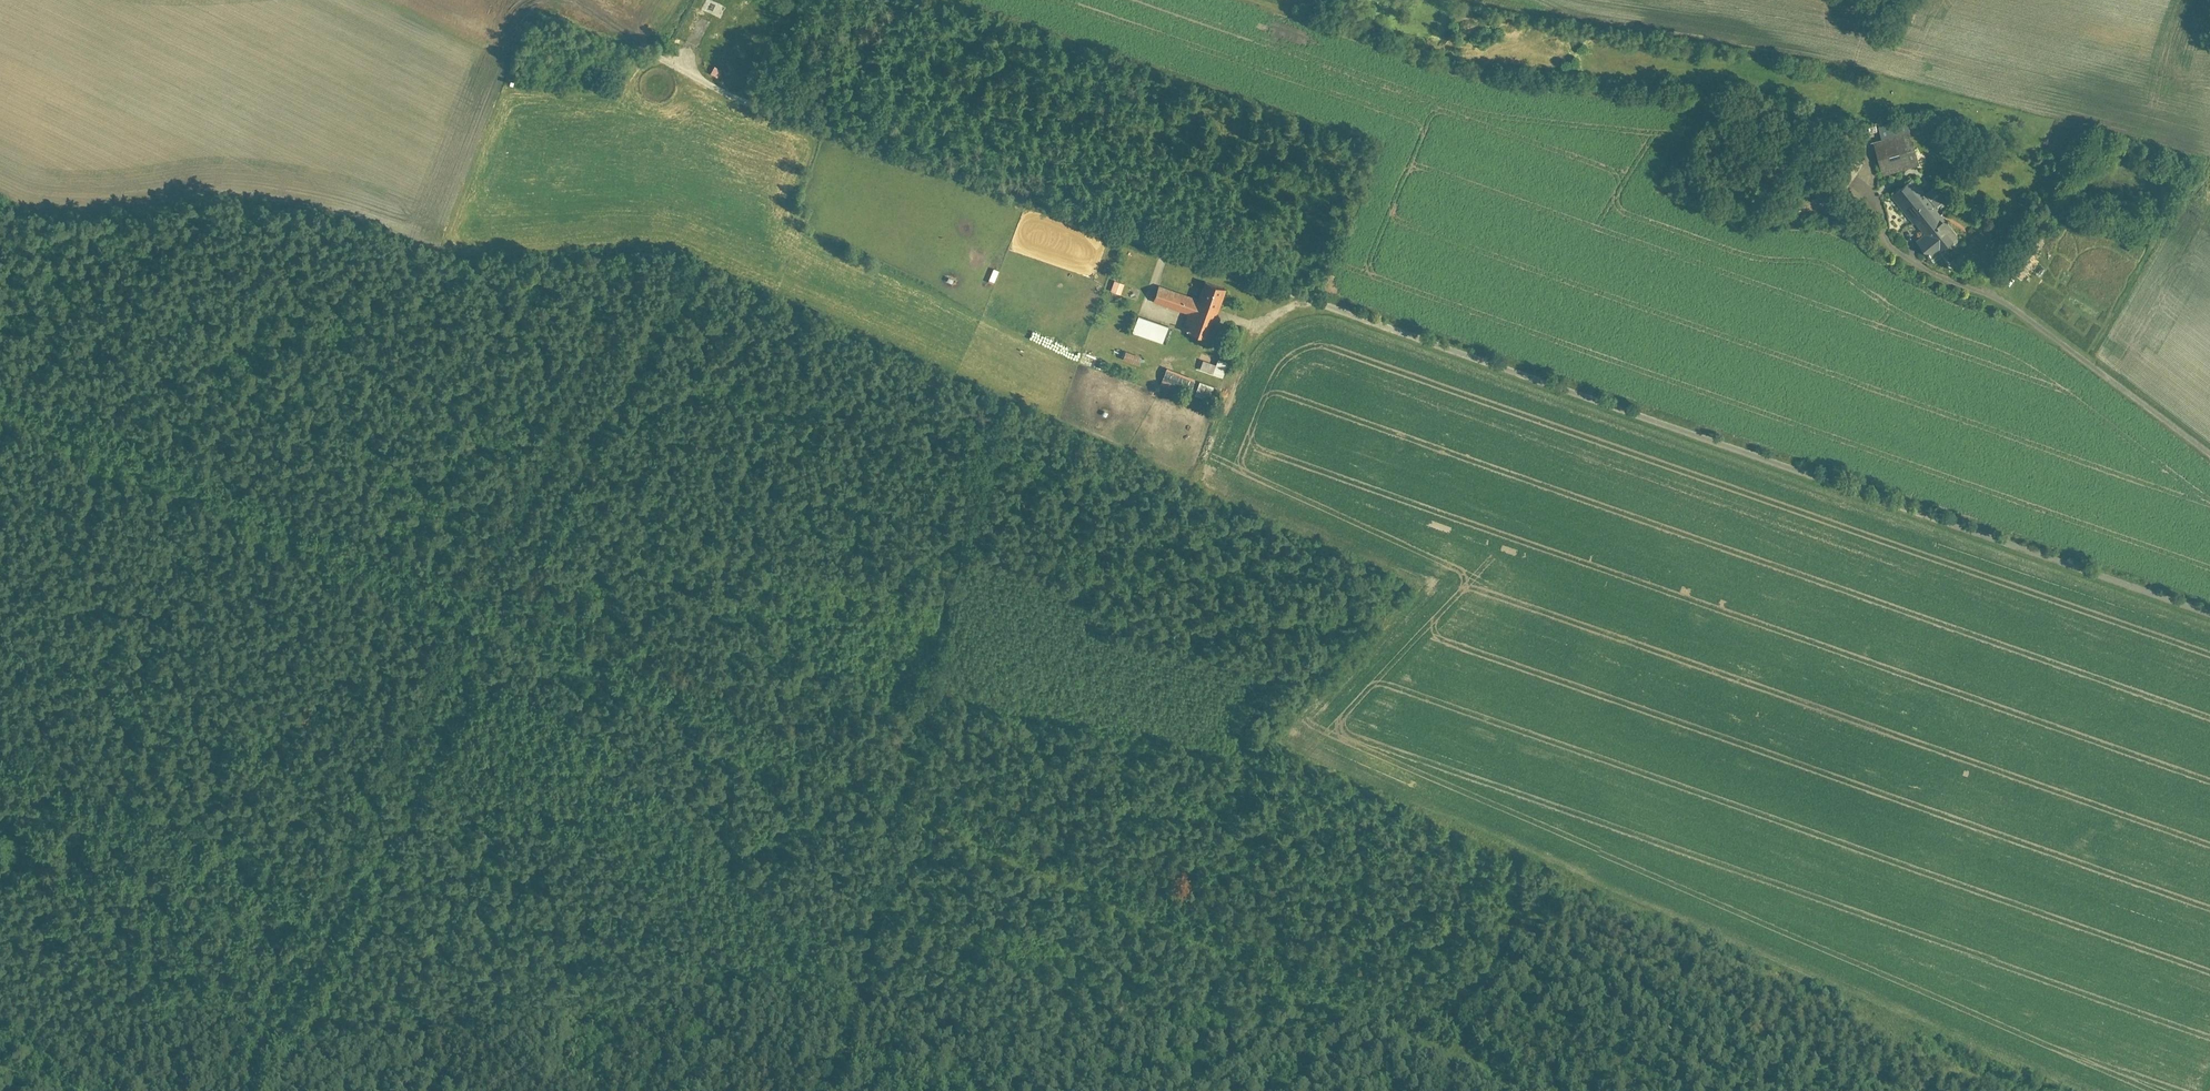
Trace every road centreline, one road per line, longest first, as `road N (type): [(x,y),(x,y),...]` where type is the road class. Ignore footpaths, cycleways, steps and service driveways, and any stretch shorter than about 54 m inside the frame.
road 1 (track): [(2209,614),(748,108),(679,70),(704,23)]
road 2 (track): [(0,386),(906,798)]
road 3 (track): [(829,1090),(1001,397)]
road 4 (track): [(2209,459),(1990,295),(1914,264),(1884,242),(1886,216)]

